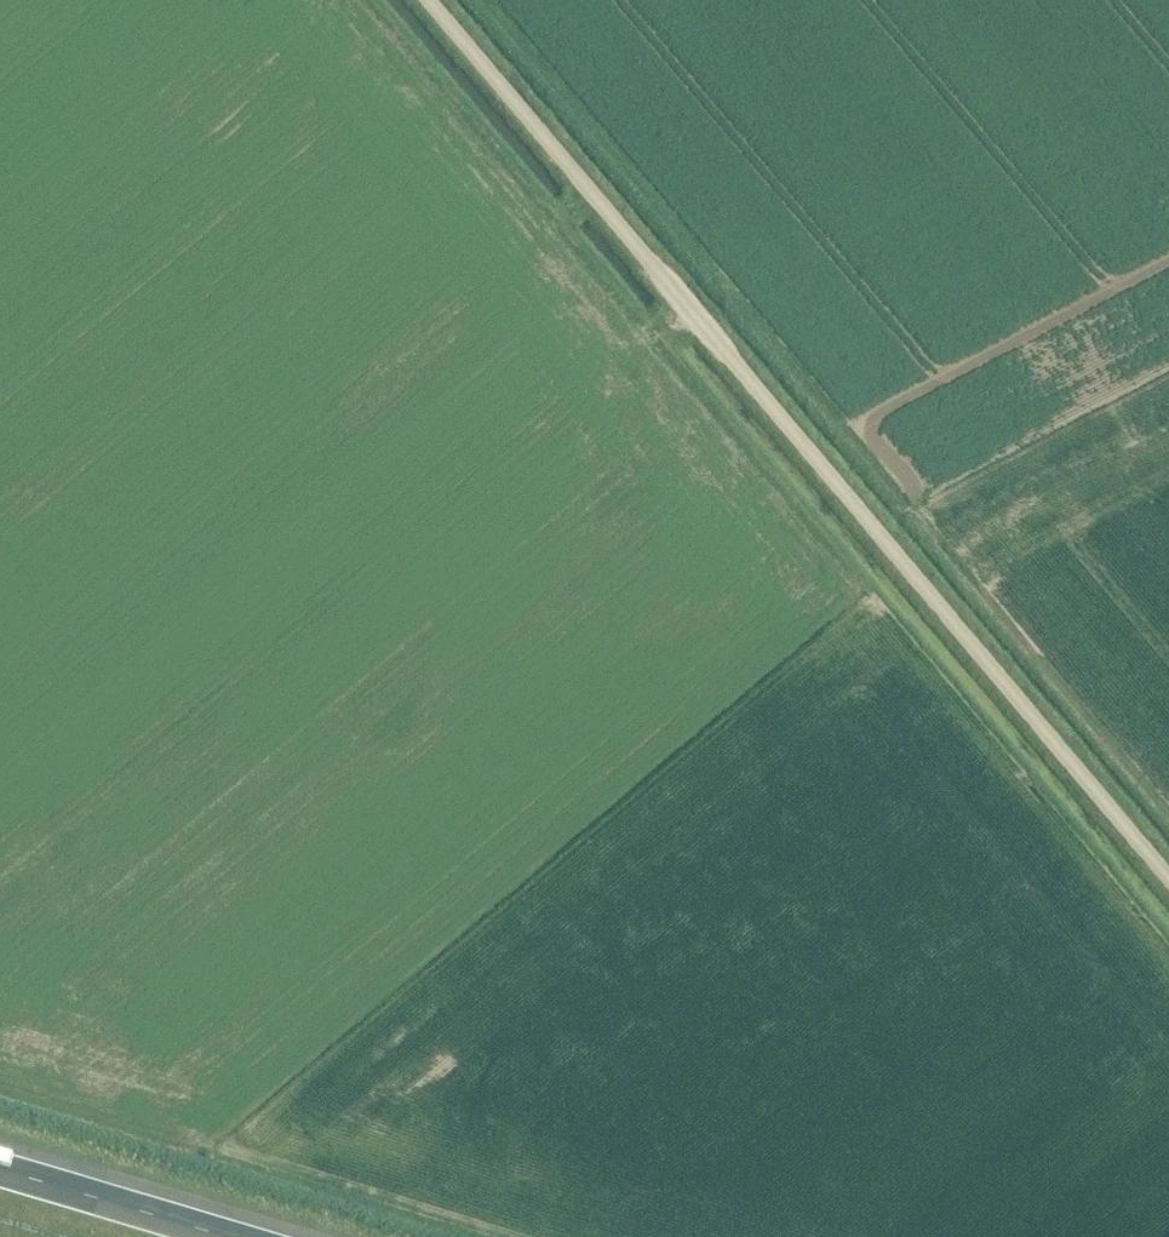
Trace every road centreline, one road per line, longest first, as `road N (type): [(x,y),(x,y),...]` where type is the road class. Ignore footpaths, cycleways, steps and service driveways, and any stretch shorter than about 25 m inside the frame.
road 1 (unclassified): [(425,0),(1168,882)]
road 2 (motorway): [(227,1236),(0,1168)]

